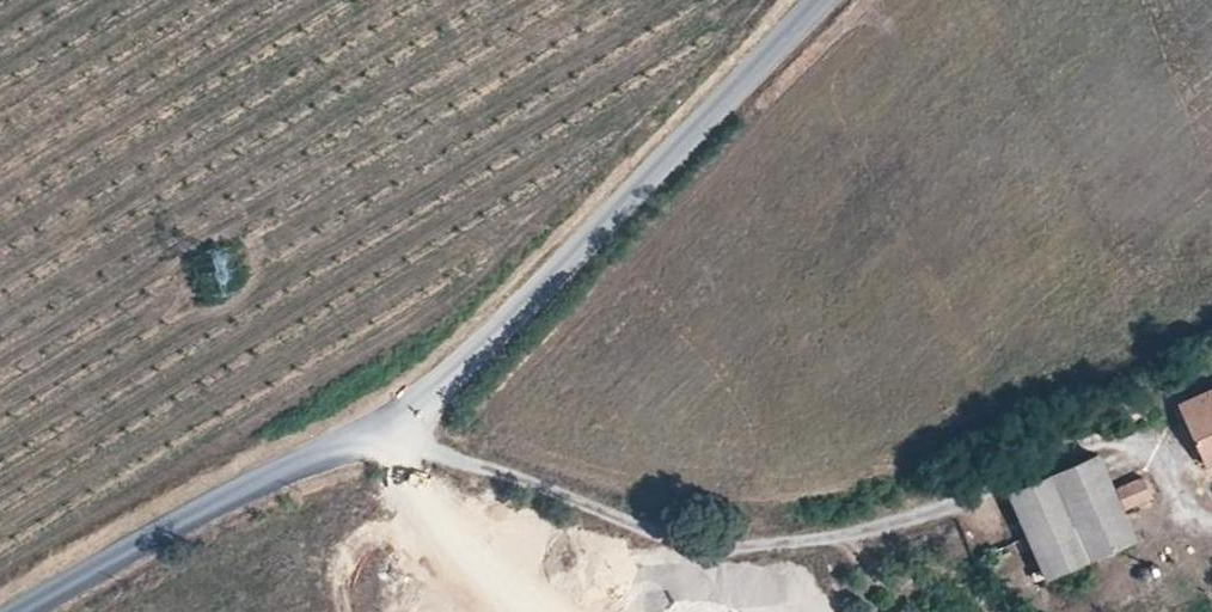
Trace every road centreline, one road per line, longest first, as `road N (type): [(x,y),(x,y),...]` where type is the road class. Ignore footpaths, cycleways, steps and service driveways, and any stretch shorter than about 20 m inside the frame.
road 1 (unclassified): [(12,611),(435,403),(824,0)]
road 2 (track): [(379,431),(703,551),(879,526),(1095,428),(1150,463),(1162,514),(1211,533)]

